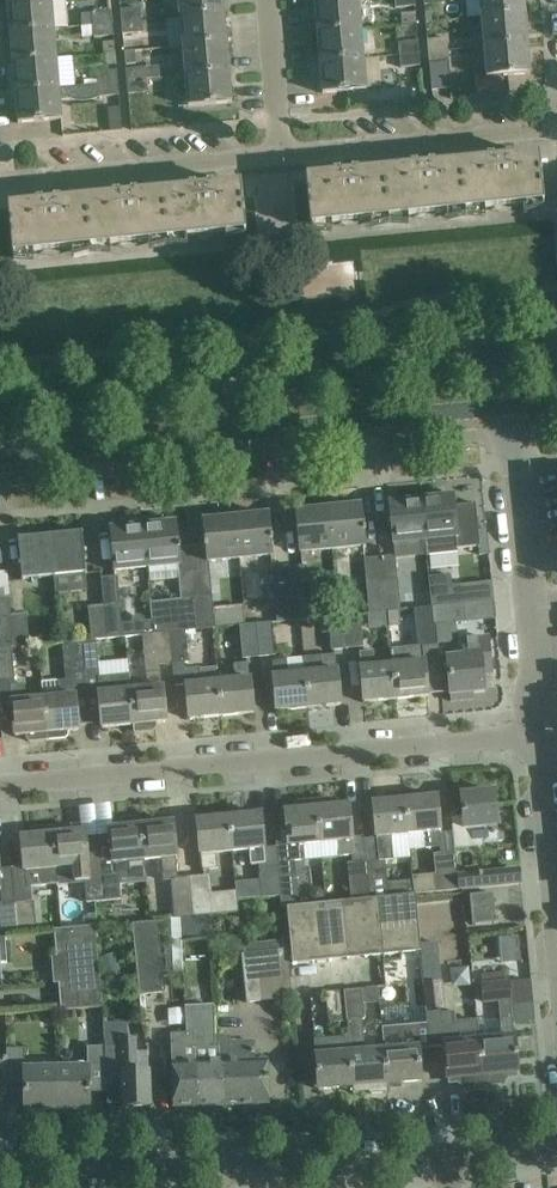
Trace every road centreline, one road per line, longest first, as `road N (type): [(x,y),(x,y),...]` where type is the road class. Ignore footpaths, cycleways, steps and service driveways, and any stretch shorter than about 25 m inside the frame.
road 1 (residential): [(0,787),(537,729)]
road 2 (secondary): [(0,458),(506,406)]
road 3 (secondary): [(499,361),(0,410)]
road 4 (residential): [(447,1165),(0,1163)]
road 5 (residential): [(537,729),(506,406)]
road 6 (residential): [(0,182),(282,155)]
road 7 (residential): [(282,155),(556,129)]
road 8 (residential): [(556,929),(537,729)]
road 9 (residential): [(282,155),(269,0)]

